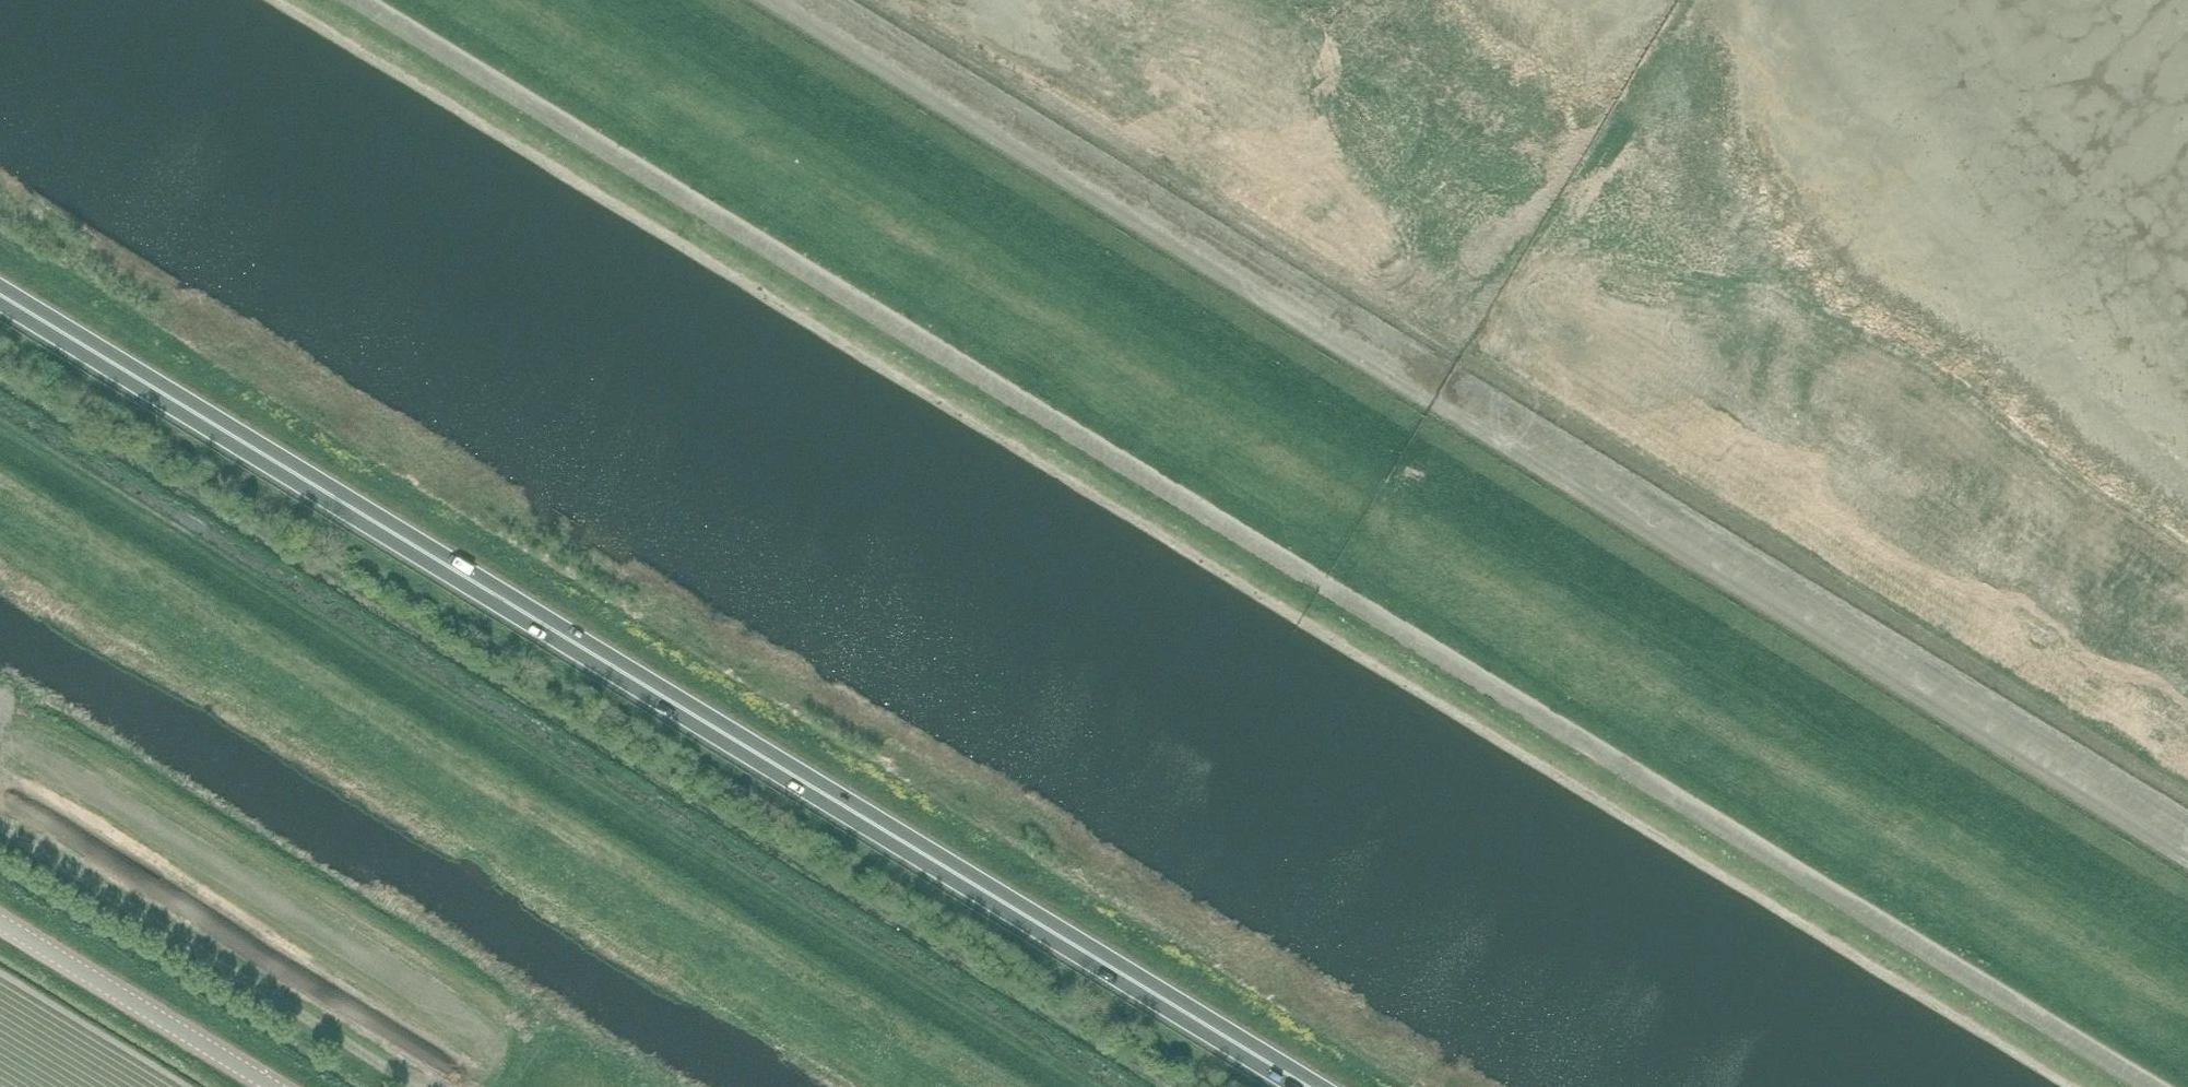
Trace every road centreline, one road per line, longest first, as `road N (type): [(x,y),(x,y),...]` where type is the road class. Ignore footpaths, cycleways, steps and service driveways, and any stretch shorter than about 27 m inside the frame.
road 1 (primary): [(1307,1086),(0,295)]
road 2 (unclassified): [(271,1086),(0,923)]

